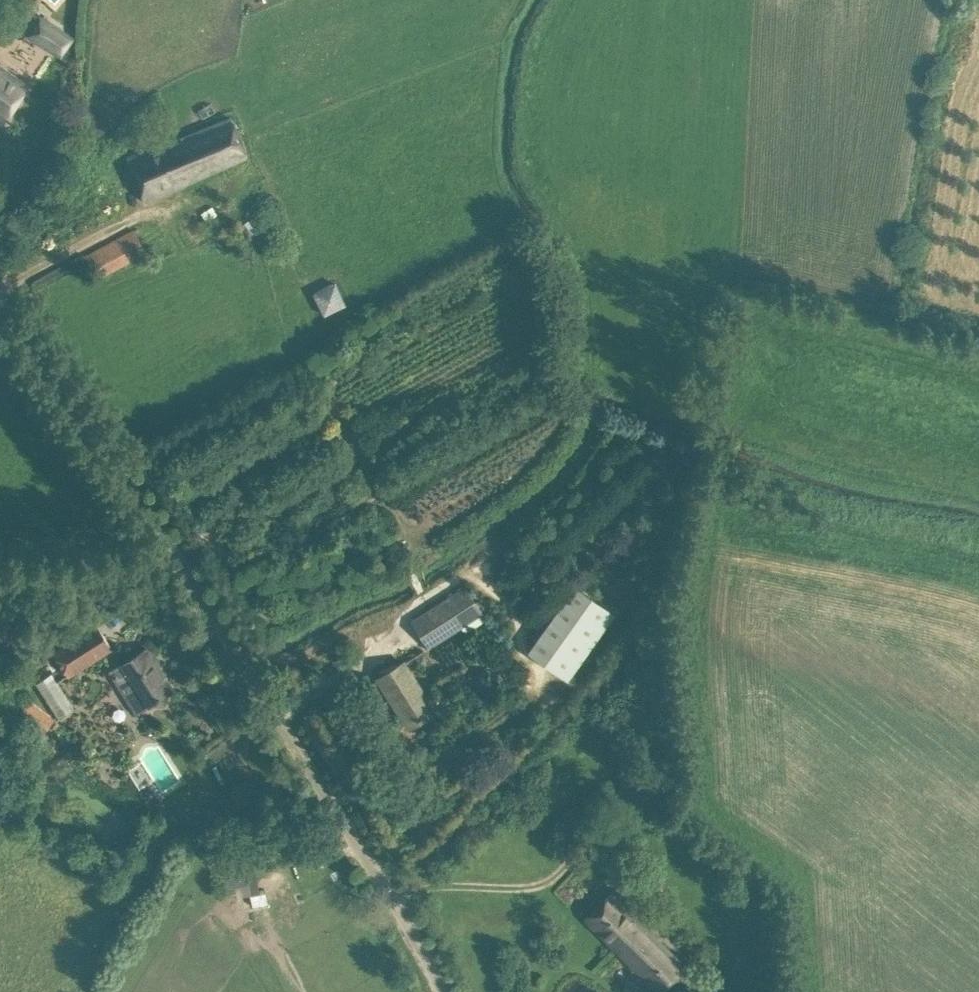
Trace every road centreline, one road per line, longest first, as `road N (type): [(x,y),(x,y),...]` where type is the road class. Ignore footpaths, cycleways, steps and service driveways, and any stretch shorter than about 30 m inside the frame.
road 1 (unclassified): [(440,991),(419,946),(183,568),(0,303)]
road 2 (track): [(0,584),(183,568)]

